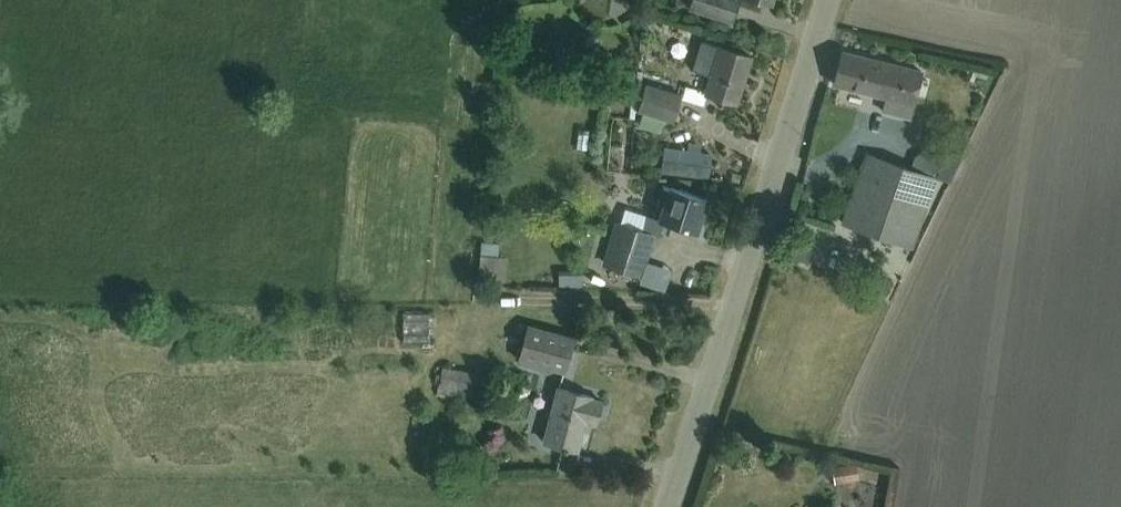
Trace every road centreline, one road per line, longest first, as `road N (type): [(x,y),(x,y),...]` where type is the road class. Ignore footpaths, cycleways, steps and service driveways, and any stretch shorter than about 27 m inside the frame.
road 1 (unclassified): [(667,506),(825,0)]

